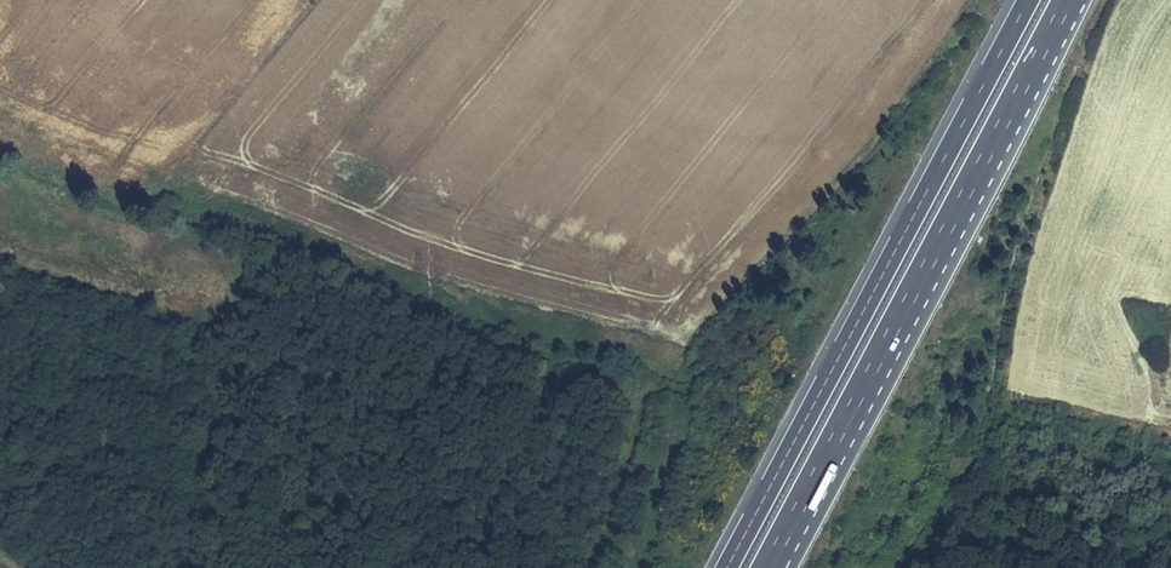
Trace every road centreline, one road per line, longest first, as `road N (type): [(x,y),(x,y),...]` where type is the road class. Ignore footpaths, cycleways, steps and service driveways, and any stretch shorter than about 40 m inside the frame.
road 1 (motorway): [(1028,0),(727,567)]
road 2 (motorway): [(904,309),(1068,0)]
road 3 (motorway): [(768,567),(904,309)]
road 4 (motorway): [(784,567),(904,309)]

